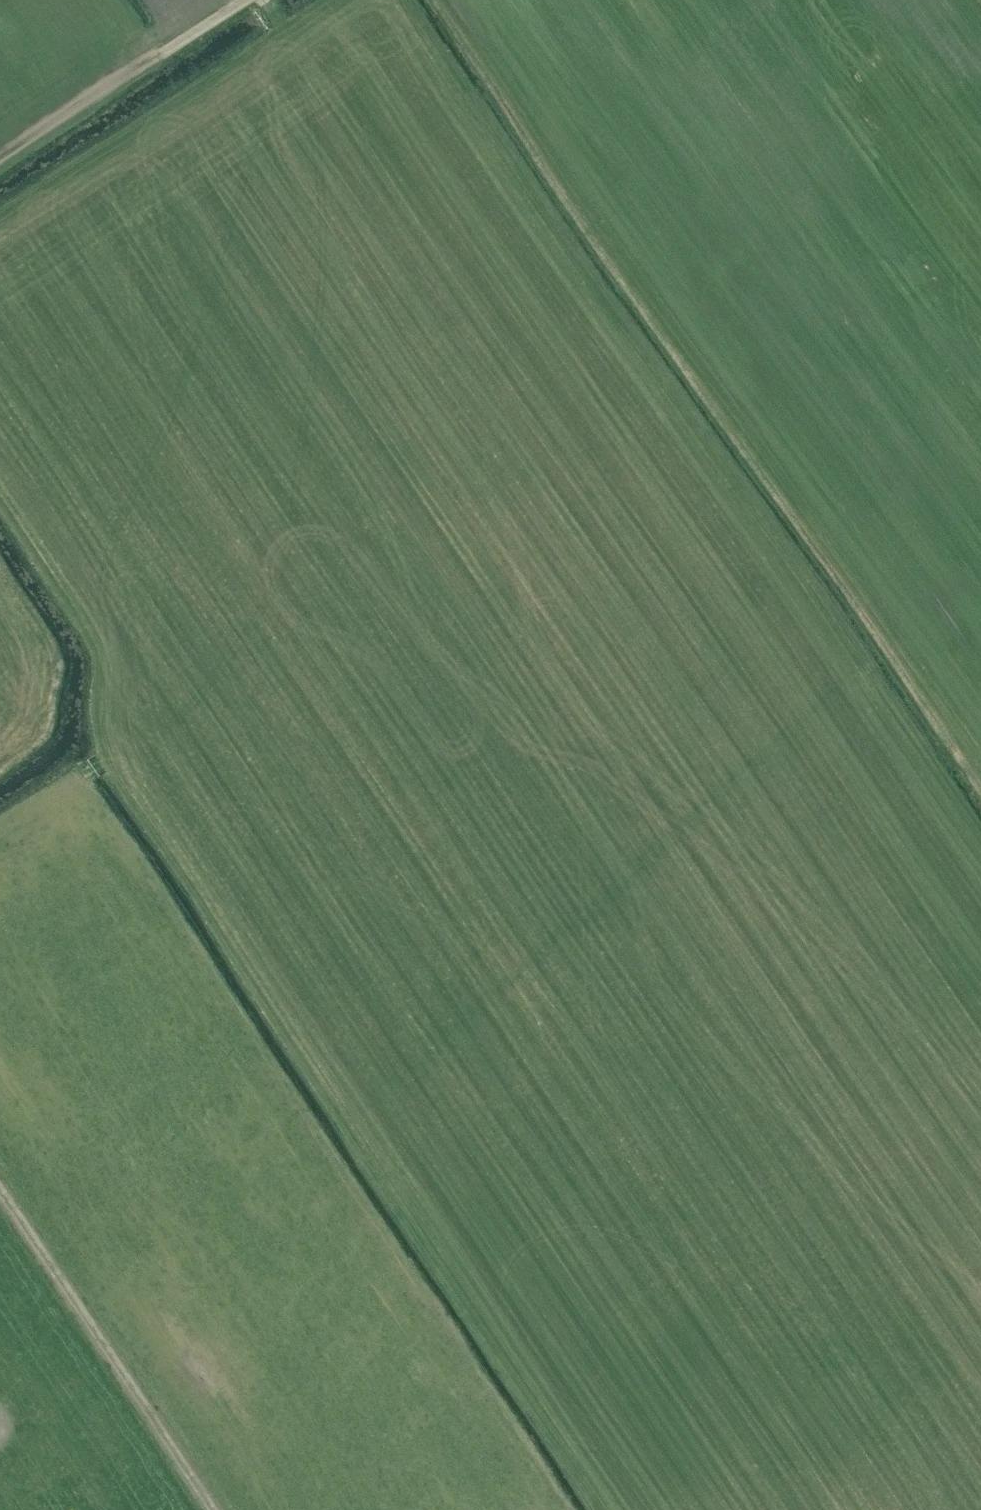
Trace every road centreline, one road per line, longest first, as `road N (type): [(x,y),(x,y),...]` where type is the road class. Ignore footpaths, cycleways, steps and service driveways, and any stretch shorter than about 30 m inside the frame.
road 1 (track): [(0,1194),(209,1509)]

